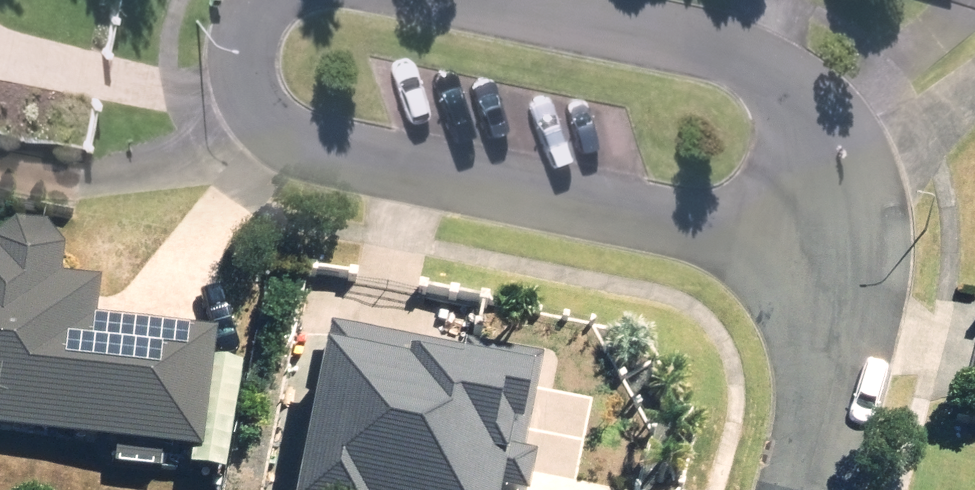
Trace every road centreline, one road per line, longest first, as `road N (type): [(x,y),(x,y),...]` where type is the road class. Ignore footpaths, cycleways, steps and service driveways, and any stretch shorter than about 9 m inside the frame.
road 1 (residential): [(293,141),(822,242)]
road 2 (residential): [(822,242),(807,115),(757,50),(476,0)]
road 3 (residential): [(822,242),(829,280),(818,367),(788,489)]
road 4 (residential): [(273,0),(247,46),(250,94),(293,141)]

